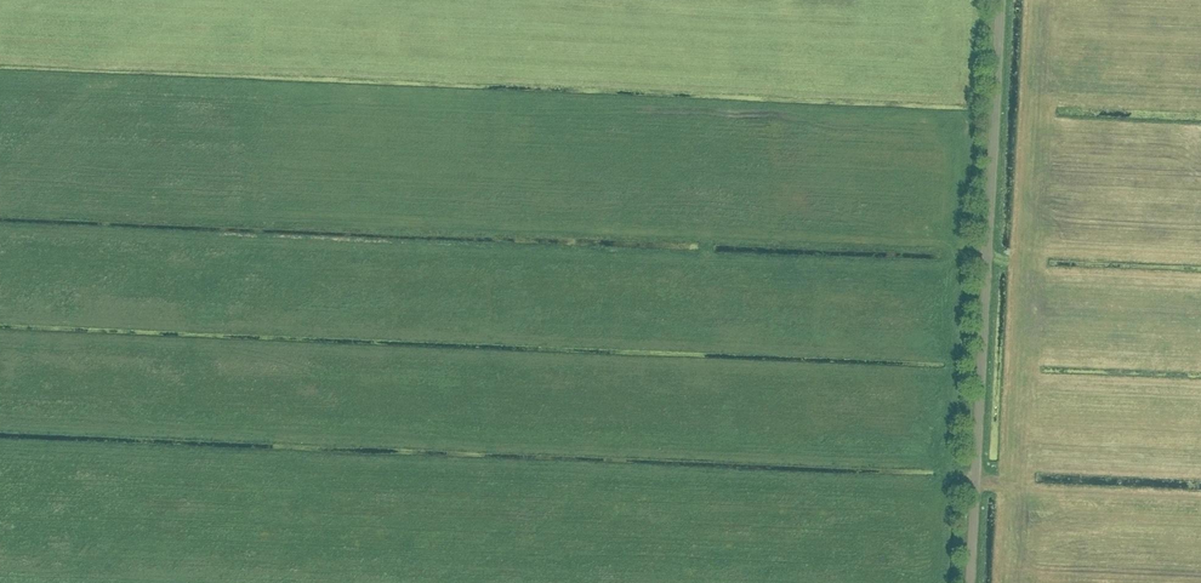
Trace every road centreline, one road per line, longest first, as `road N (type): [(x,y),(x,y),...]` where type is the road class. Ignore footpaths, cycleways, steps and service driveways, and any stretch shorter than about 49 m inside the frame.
road 1 (unclassified): [(968,582),(1000,0)]

